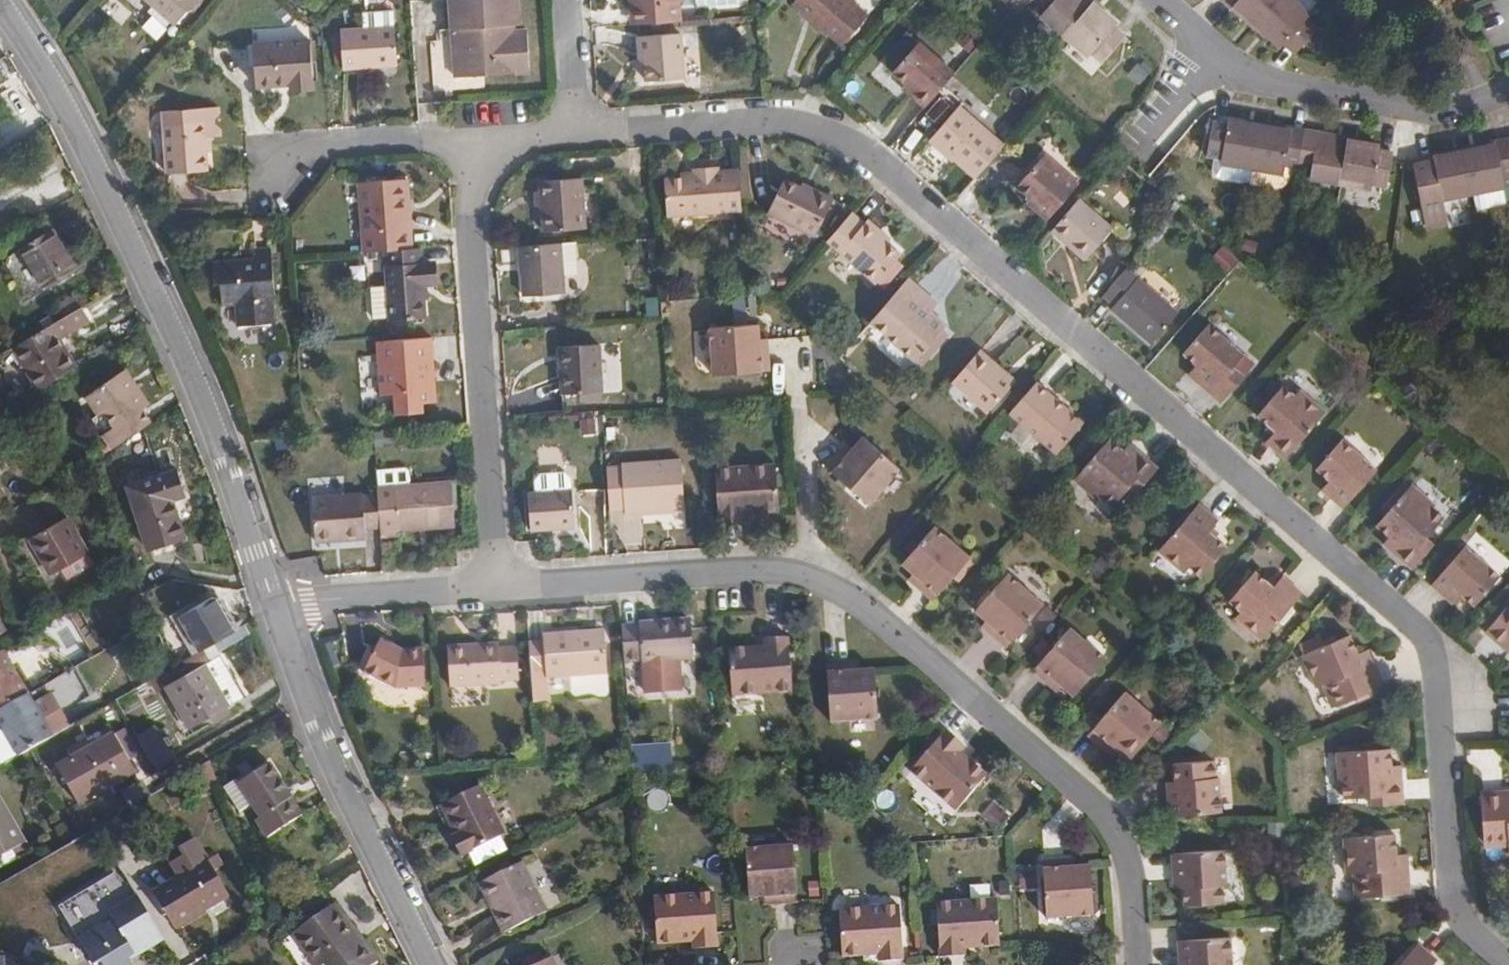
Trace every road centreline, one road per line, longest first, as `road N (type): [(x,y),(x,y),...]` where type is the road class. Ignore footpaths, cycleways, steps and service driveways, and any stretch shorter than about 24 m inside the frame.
road 1 (residential): [(1508,959),(1482,933),(1458,879),(1444,672),(1422,627),(829,128),(782,115),(581,123)]
road 2 (residential): [(506,582),(755,571),(816,578),(851,594),(1125,821),(1130,964)]
road 3 (tertiary): [(277,610),(177,337),(86,150),(0,7)]
road 4 (residential): [(475,132),(506,582)]
road 5 (tertiary): [(435,964),(323,742),(277,610)]
road 6 (residential): [(1508,86),(1468,102),(1401,105),(1272,82),(1219,56)]
road 7 (residential): [(277,610),(506,582)]
road 8 (residential): [(475,132),(273,152)]
road 9 (residential): [(572,0),(581,123)]

